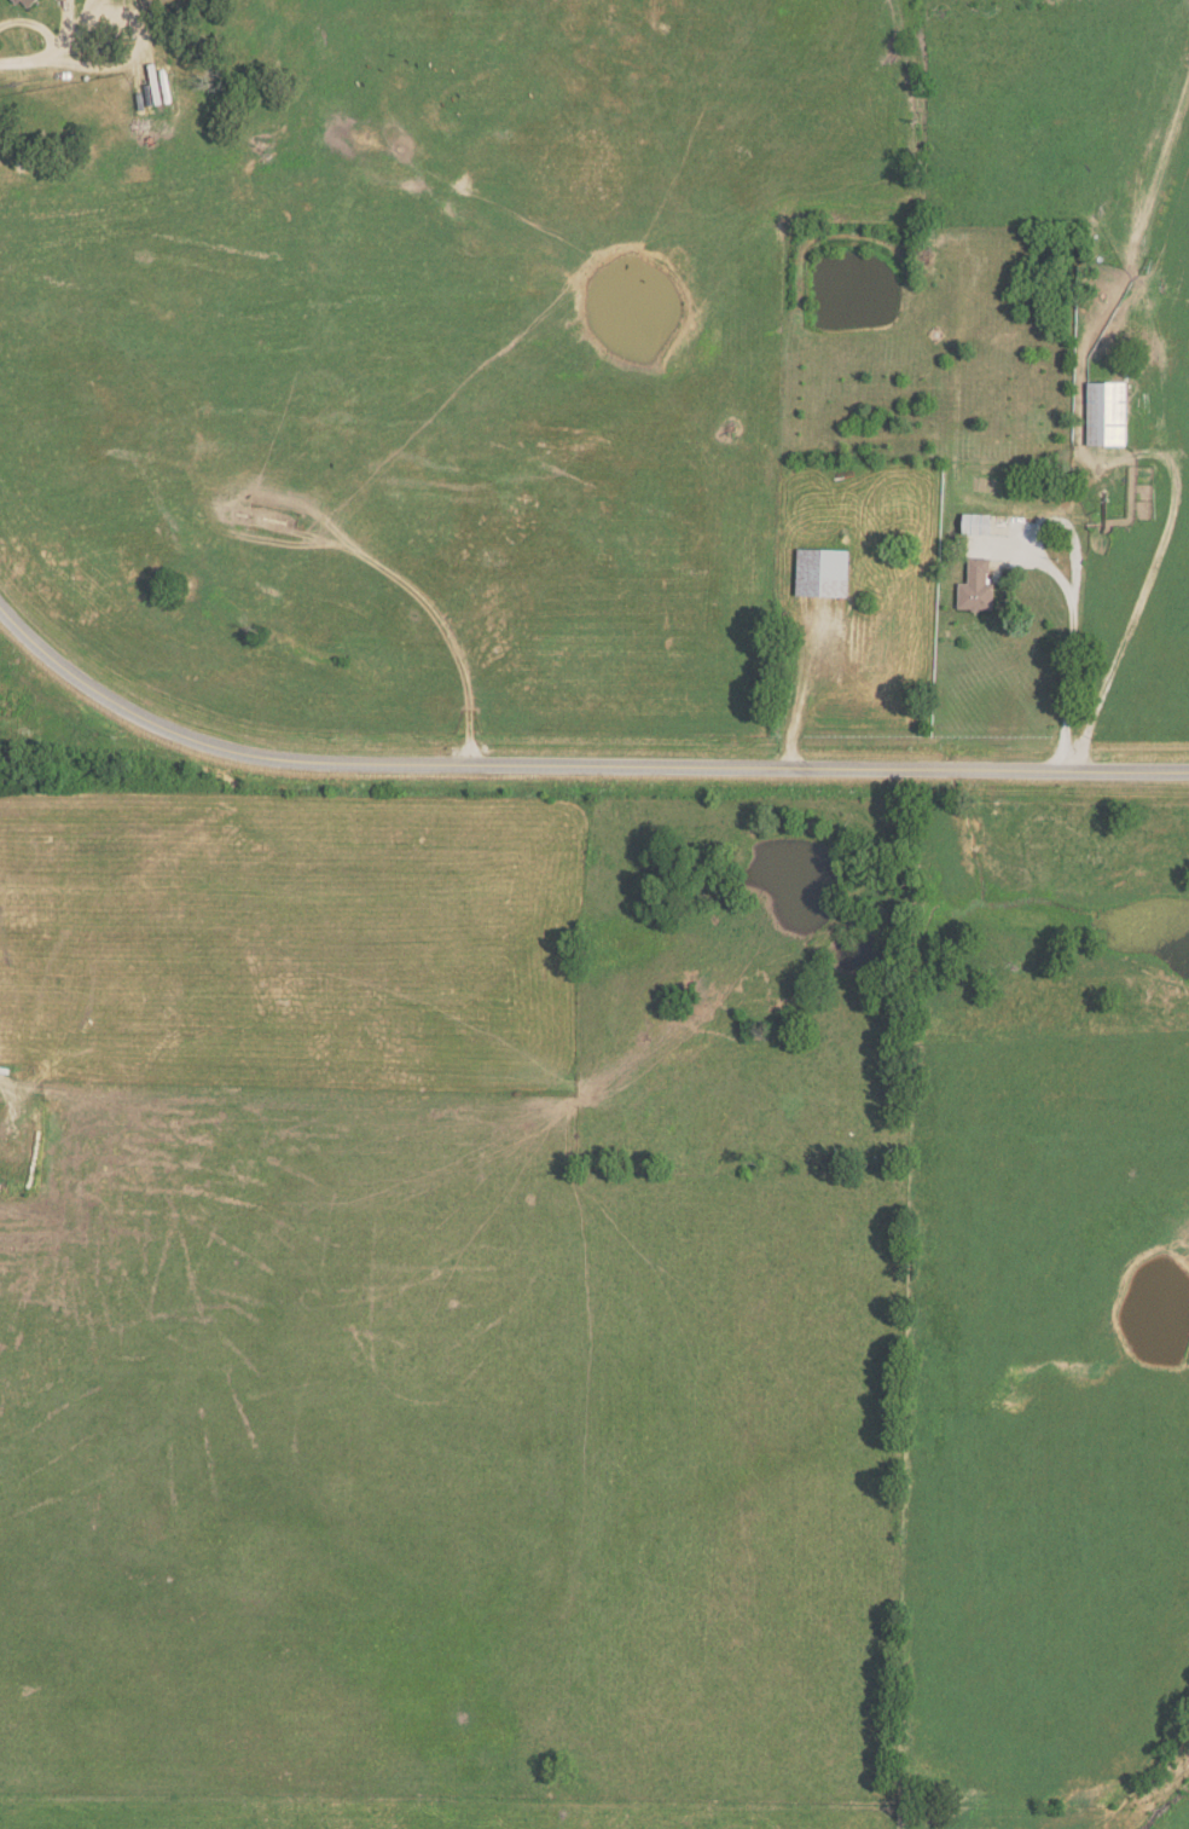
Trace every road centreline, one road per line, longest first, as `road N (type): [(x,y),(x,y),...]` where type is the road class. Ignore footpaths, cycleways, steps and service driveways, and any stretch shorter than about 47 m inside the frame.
road 1 (tertiary): [(1188,777),(336,770),(238,758),(164,735),(85,689),(0,609)]

